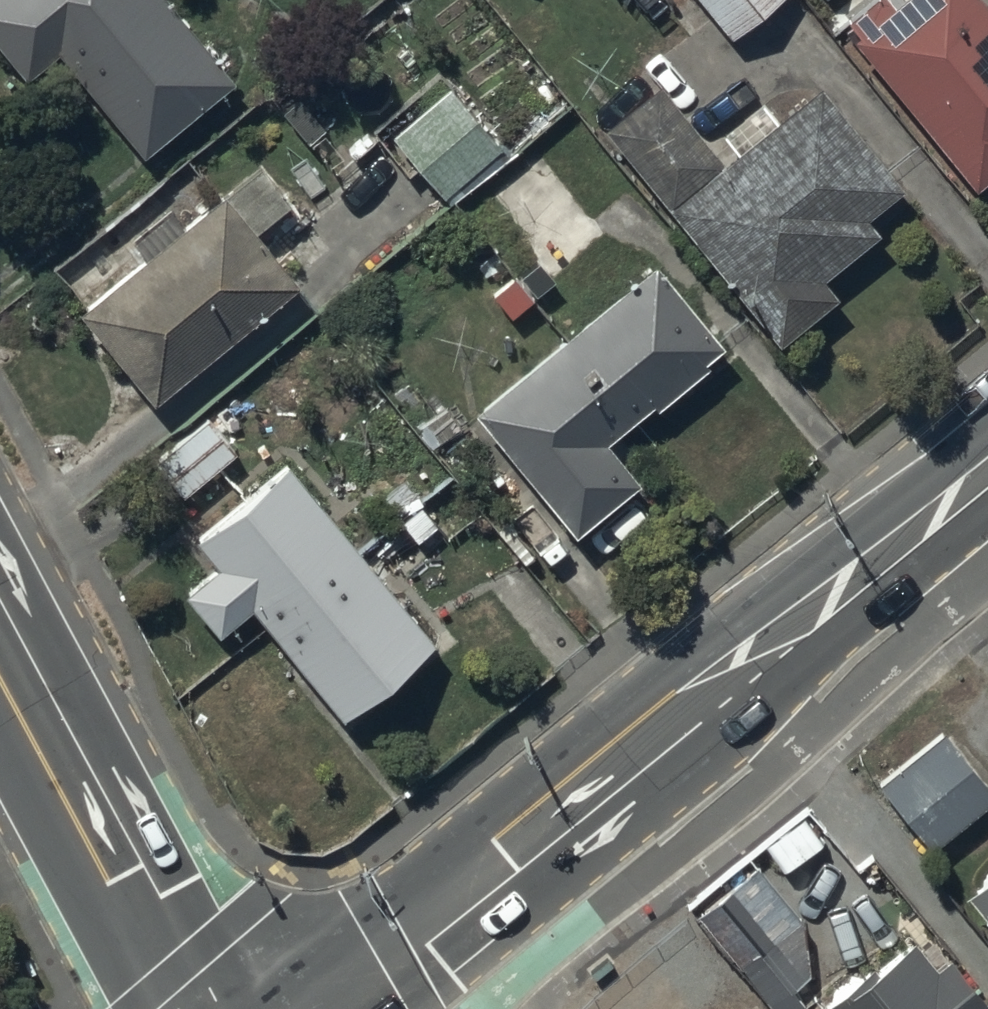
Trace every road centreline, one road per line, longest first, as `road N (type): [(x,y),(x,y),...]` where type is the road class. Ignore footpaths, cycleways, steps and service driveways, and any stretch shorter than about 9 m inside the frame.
road 1 (secondary): [(328,1008),(987,470)]
road 2 (tertiary): [(0,631),(197,1008)]

